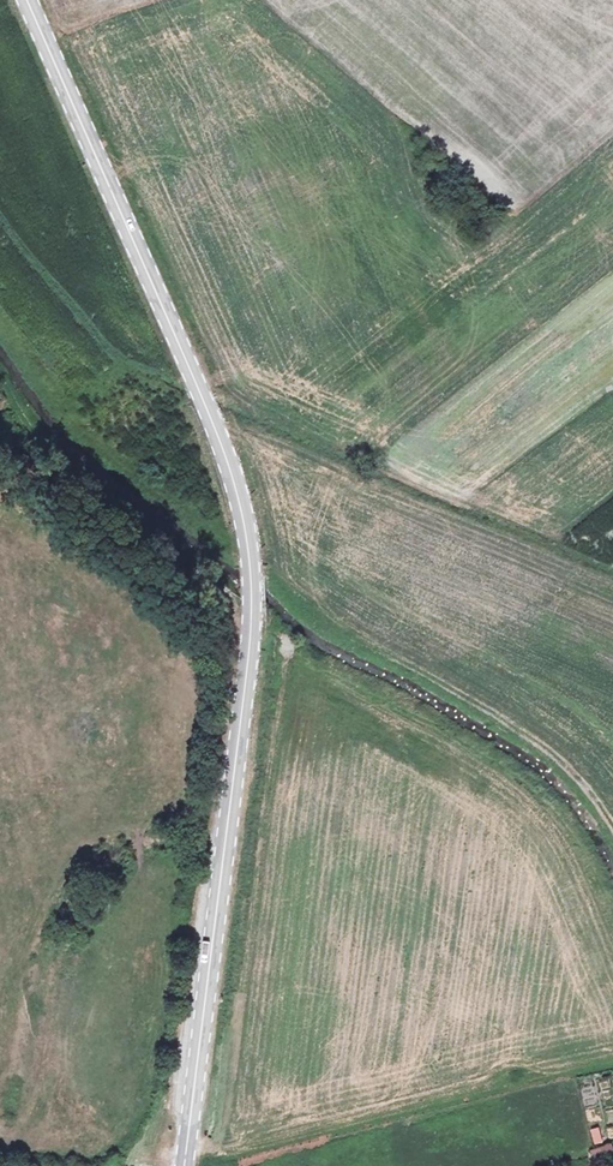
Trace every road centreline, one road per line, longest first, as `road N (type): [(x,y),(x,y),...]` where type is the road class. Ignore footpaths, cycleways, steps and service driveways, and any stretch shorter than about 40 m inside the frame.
road 1 (secondary): [(29,0),(199,383),(243,510),(251,565),(254,617),(183,1165)]

